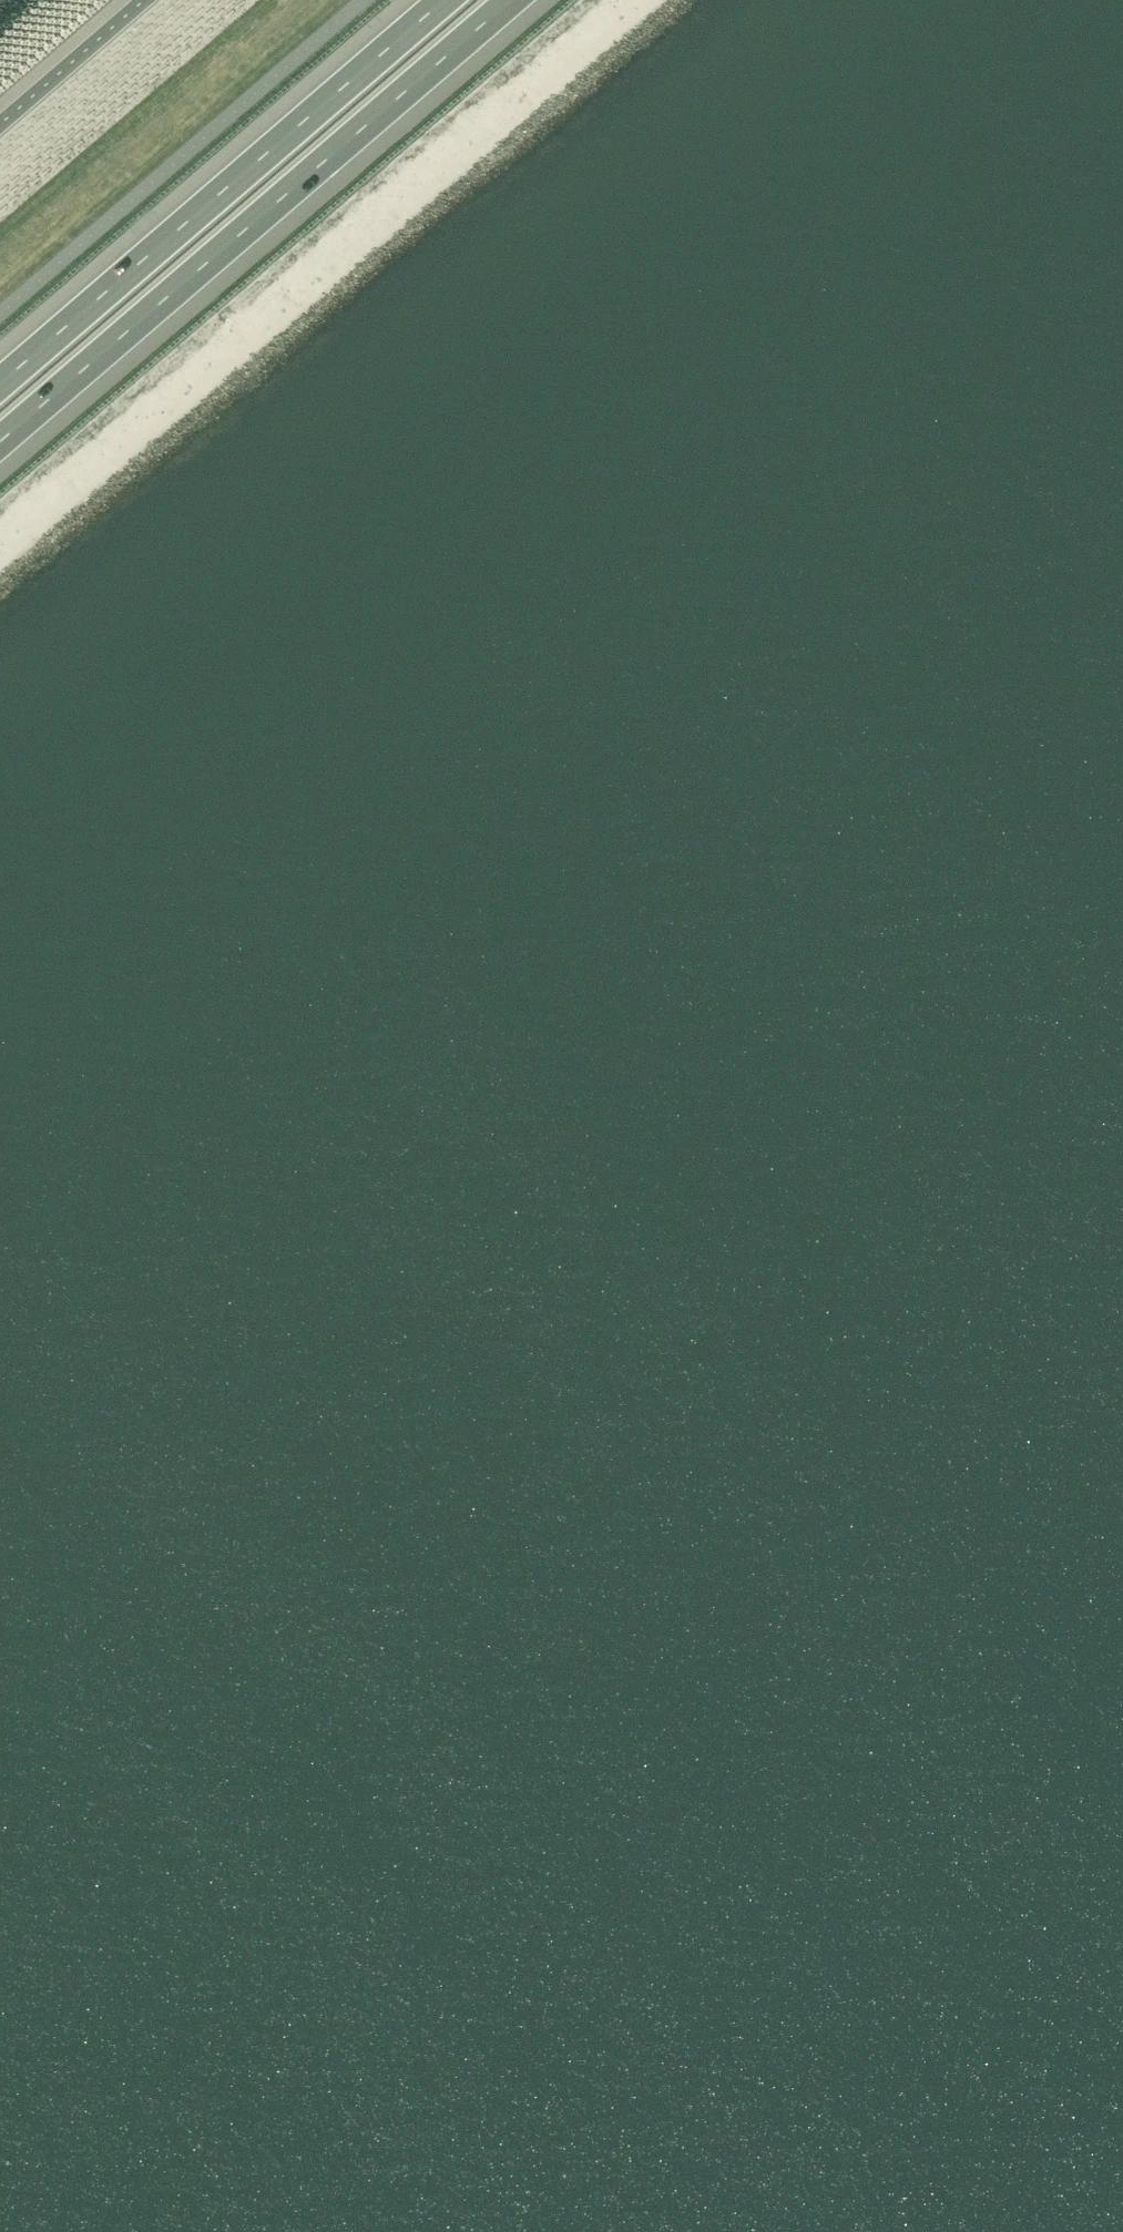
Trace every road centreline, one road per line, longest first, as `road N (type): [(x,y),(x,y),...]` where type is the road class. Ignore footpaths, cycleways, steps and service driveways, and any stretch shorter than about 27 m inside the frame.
road 1 (motorway): [(0,441),(510,0)]
road 2 (motorway): [(444,0),(0,383)]

